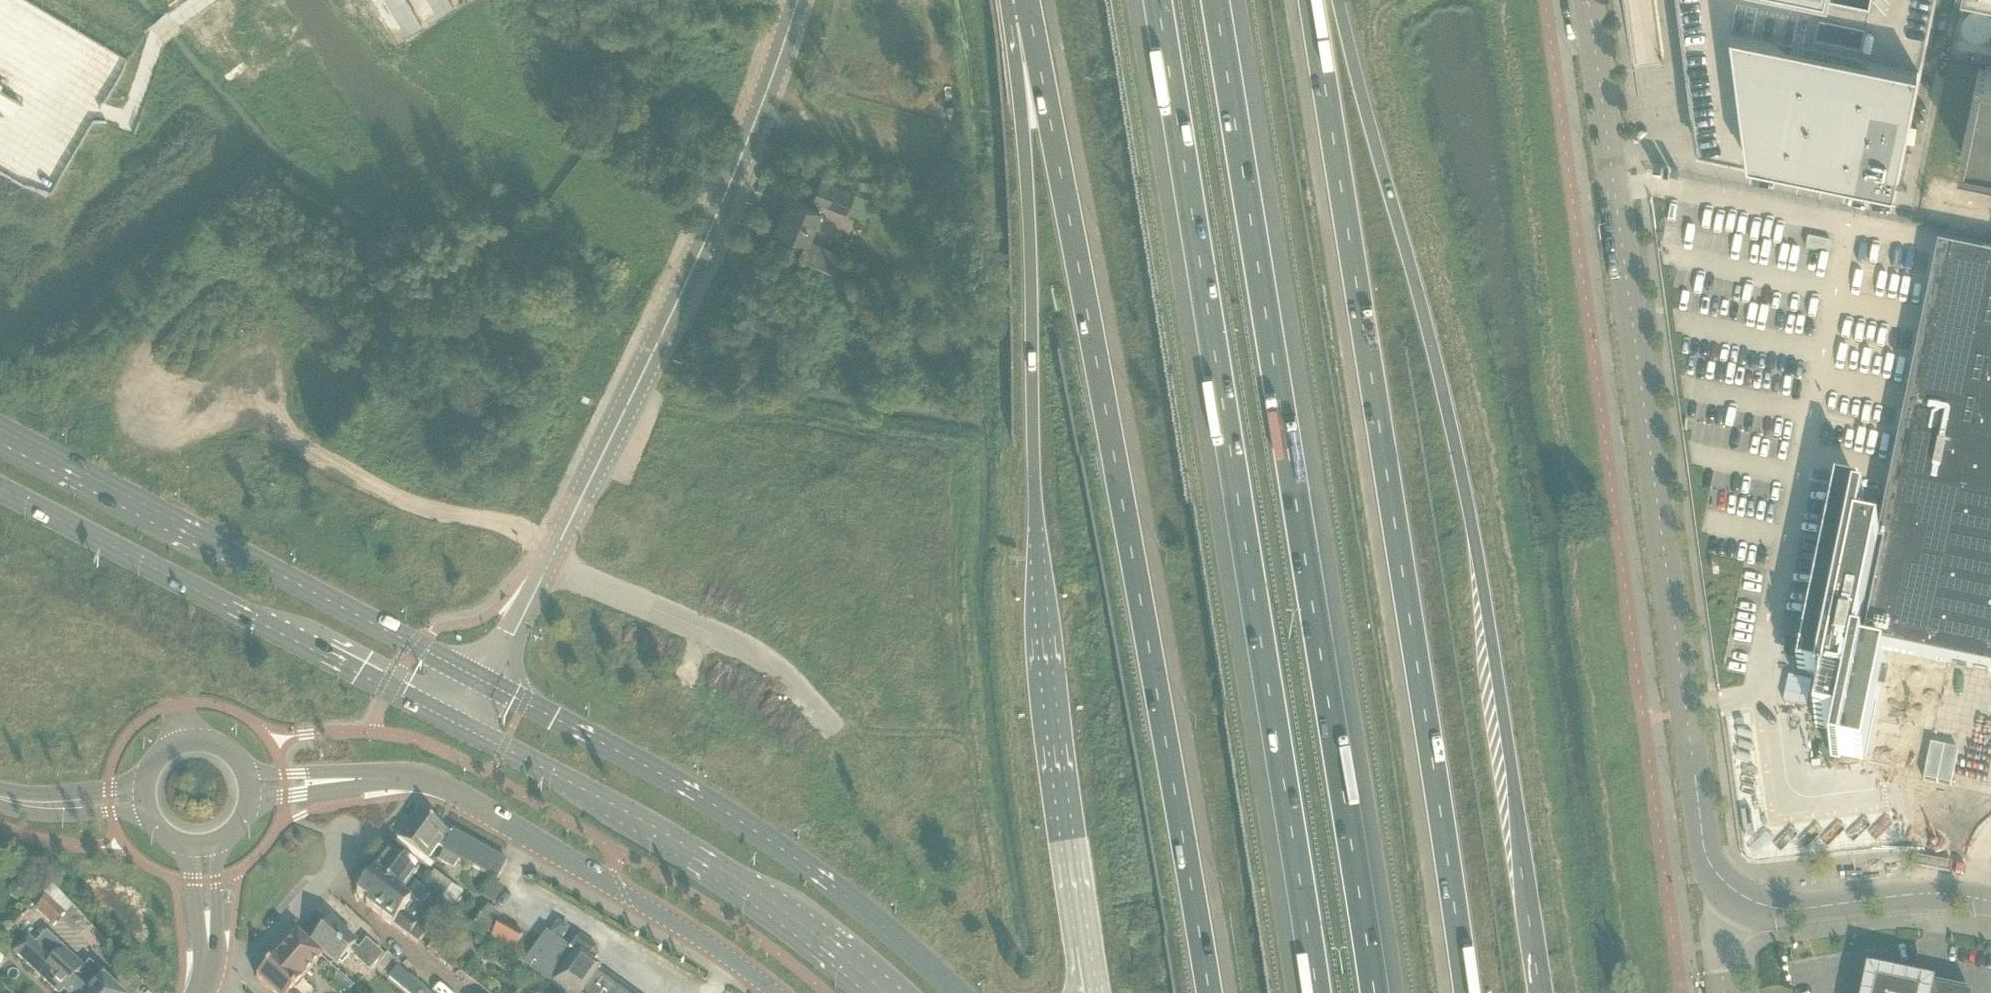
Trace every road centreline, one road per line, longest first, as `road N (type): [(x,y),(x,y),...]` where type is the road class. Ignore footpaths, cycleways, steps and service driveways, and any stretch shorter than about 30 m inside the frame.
road 1 (trunk): [(1541,992),(1492,644),(1445,407),(1338,0)]
road 2 (motorway): [(1157,0),(1317,992)]
road 3 (motorway): [(1374,992),(1215,0)]
road 4 (trunk): [(1464,992),(1311,0)]
road 5 (trunk): [(1029,14),(1208,992)]
road 6 (unclassified): [(1741,895),(1704,848),(1588,0)]
road 7 (trunk): [(1029,14),(1023,135),(1033,469),(1084,919)]
road 8 (unclassified): [(536,592),(756,129),(795,0)]
road 9 (secondary): [(960,992),(865,910),(742,824),(486,678)]
road 10 (secondary): [(486,678),(0,428)]
road 11 (secondary): [(0,490),(458,725)]
road 12 (secondary): [(458,725),(766,899),(882,992)]
road 13 (tertiary): [(370,777),(426,779),(452,790),(702,938),(776,992)]
road 14 (unclassified): [(1990,902),(1903,893),(1786,909),(1741,895)]
road 15 (residential): [(345,839),(342,860),(233,978),(219,990),(204,989)]
road 16 (tertiary): [(248,772),(225,746),(192,739),(161,753),(144,783)]
road 17 (tertiary): [(370,777),(248,772)]
road 18 (tertiary): [(252,798),(370,777)]

